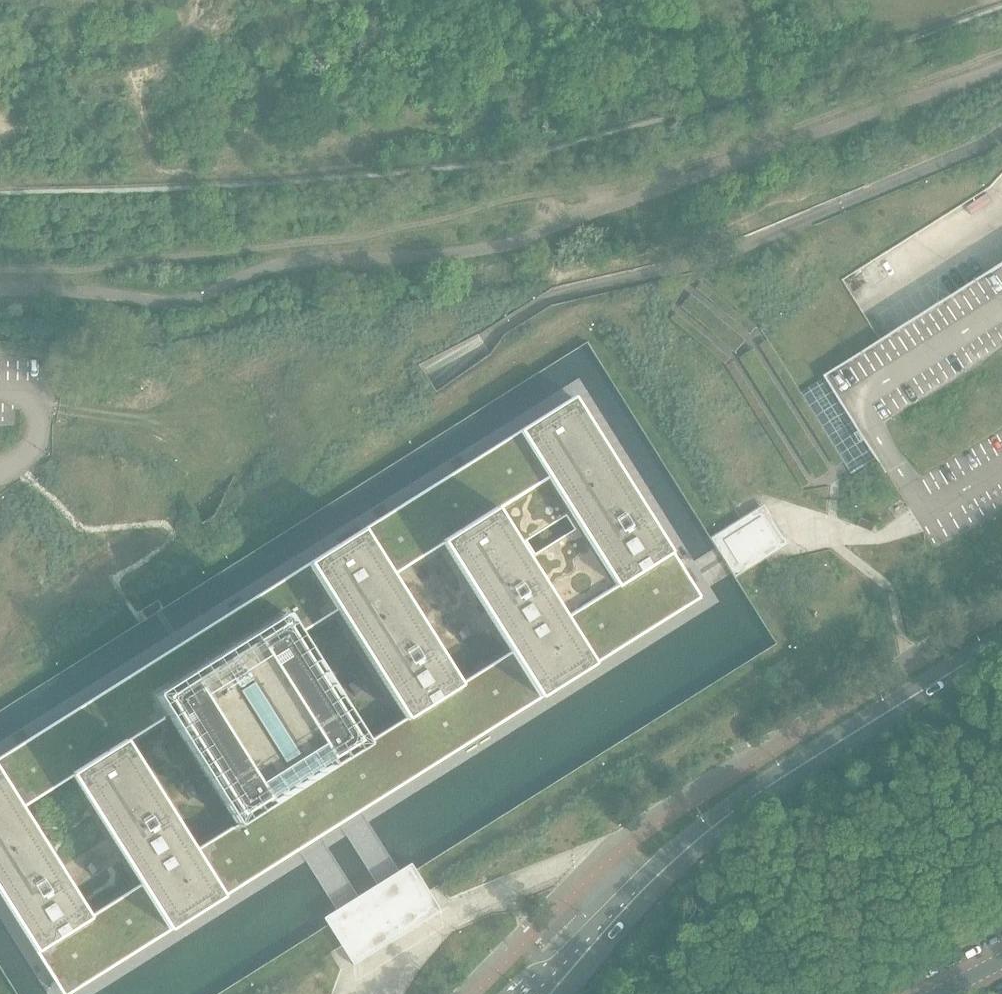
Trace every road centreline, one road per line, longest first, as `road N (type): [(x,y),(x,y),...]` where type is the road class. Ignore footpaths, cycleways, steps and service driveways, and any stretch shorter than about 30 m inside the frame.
road 1 (primary): [(1001,553),(292,993)]
road 2 (primary): [(416,993),(1001,633)]
road 3 (secondary): [(557,984),(651,881),(756,791),(1001,639)]

